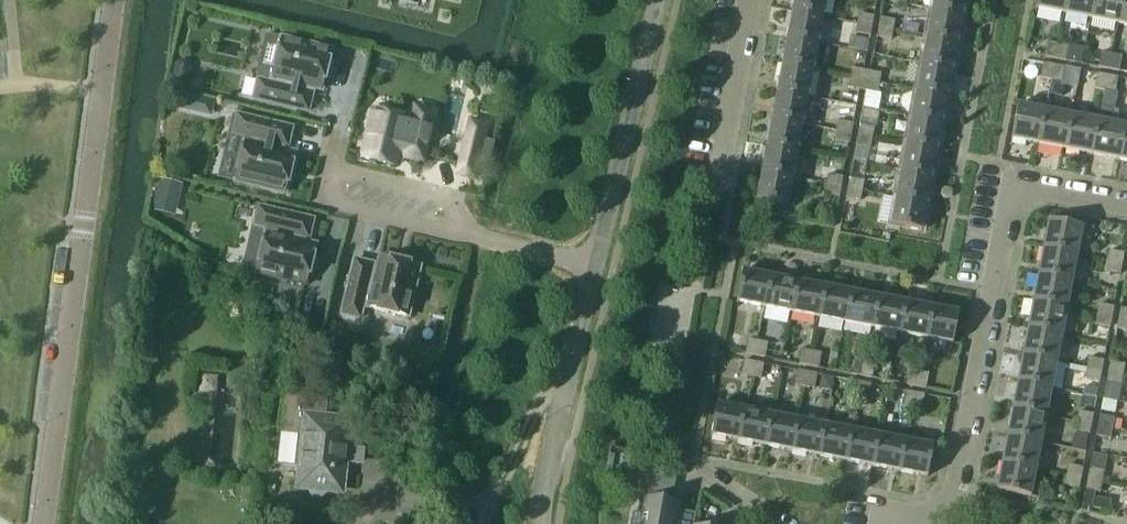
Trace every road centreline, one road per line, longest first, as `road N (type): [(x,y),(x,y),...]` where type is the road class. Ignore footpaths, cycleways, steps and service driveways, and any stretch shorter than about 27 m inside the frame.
road 1 (residential): [(541,523),(567,377),(659,0)]
road 2 (residential): [(40,523),(111,0)]
road 3 (residential): [(879,523),(882,510),(925,515),(952,490),(1006,188),(1126,209)]
road 4 (residential): [(717,188),(752,0)]

